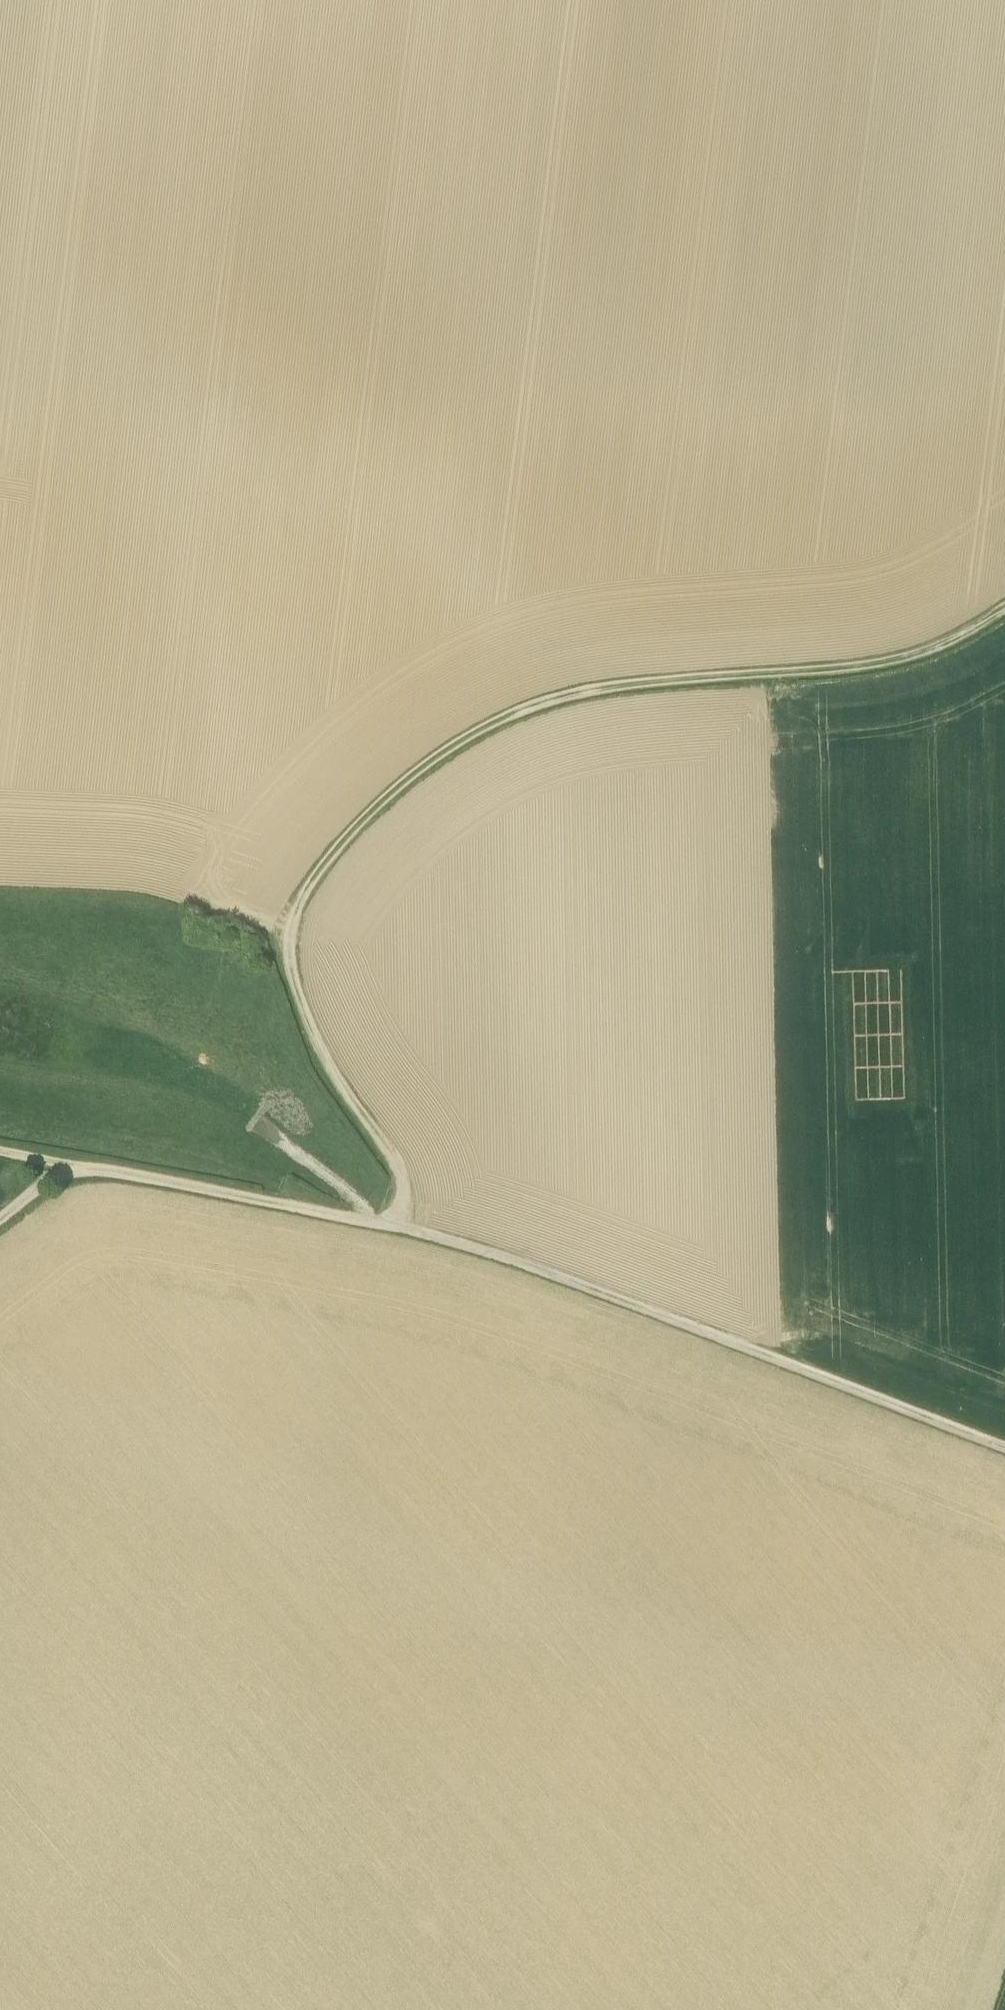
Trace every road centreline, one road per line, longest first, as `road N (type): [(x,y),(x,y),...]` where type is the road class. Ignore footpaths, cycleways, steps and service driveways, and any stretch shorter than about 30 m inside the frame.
road 1 (track): [(1004,608),(952,639),(893,660),(637,683),(553,700),(443,752),(368,815),(304,892),(287,949),(326,1059),(399,1172),(401,1228)]
road 2 (track): [(401,1228),(524,1264),(1004,1446)]
road 3 (track): [(61,1168),(401,1228)]

